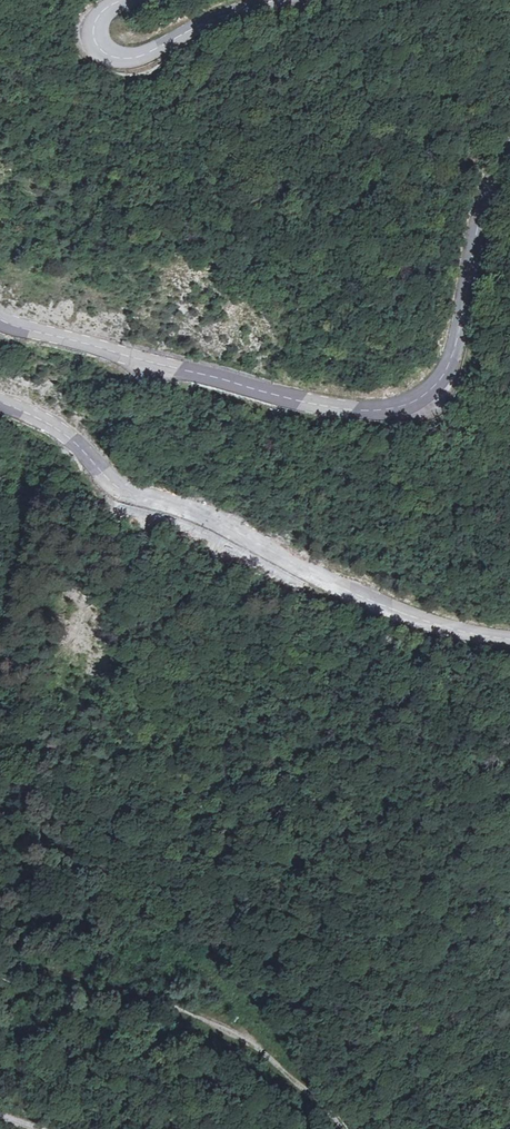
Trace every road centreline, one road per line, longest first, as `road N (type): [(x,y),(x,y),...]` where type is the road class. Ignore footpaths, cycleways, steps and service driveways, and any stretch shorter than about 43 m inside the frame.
road 1 (secondary): [(509,152),(473,245),(453,363),(419,407),(380,414),(298,400),(0,319)]
road 2 (secondary): [(0,404),(69,438),(120,488),(211,517),(399,612),(509,641)]
road 3 (secondary): [(118,0),(100,11),(93,33),(99,52),(128,59),(274,0)]
road 4 (track): [(341,1128),(262,1051),(163,1002)]

